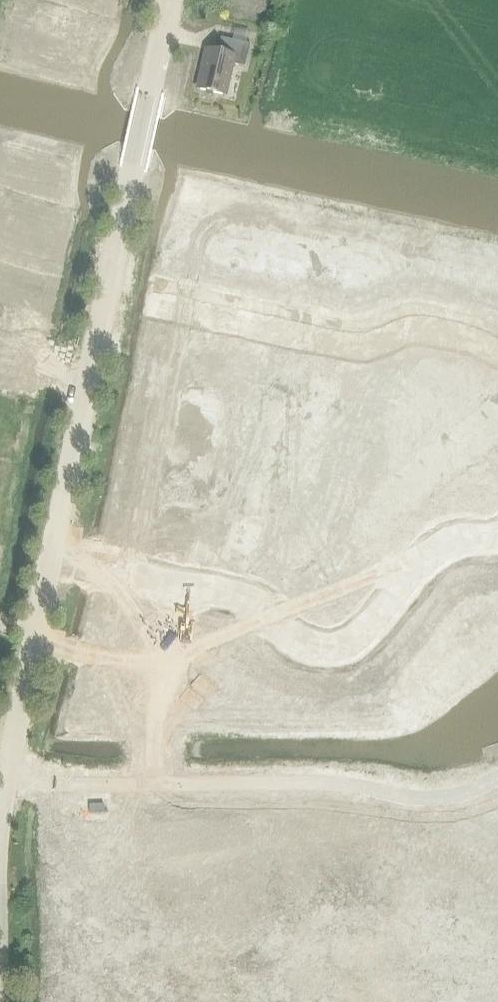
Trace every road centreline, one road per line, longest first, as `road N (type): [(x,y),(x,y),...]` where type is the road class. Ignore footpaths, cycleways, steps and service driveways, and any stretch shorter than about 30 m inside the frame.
road 1 (residential): [(497,535),(449,539),(425,556),(357,638),(340,644),(284,626),(248,602),(52,555)]
road 2 (residential): [(108,291),(351,341),(437,330),(497,354)]
road 3 (unclassified): [(0,883),(7,780),(52,555)]
road 4 (unclassified): [(108,291),(172,0)]
road 5 (unclassified): [(52,555),(108,291)]
road 6 (residential): [(232,944),(326,960),(497,959)]
road 7 (residential): [(67,922),(232,944)]

